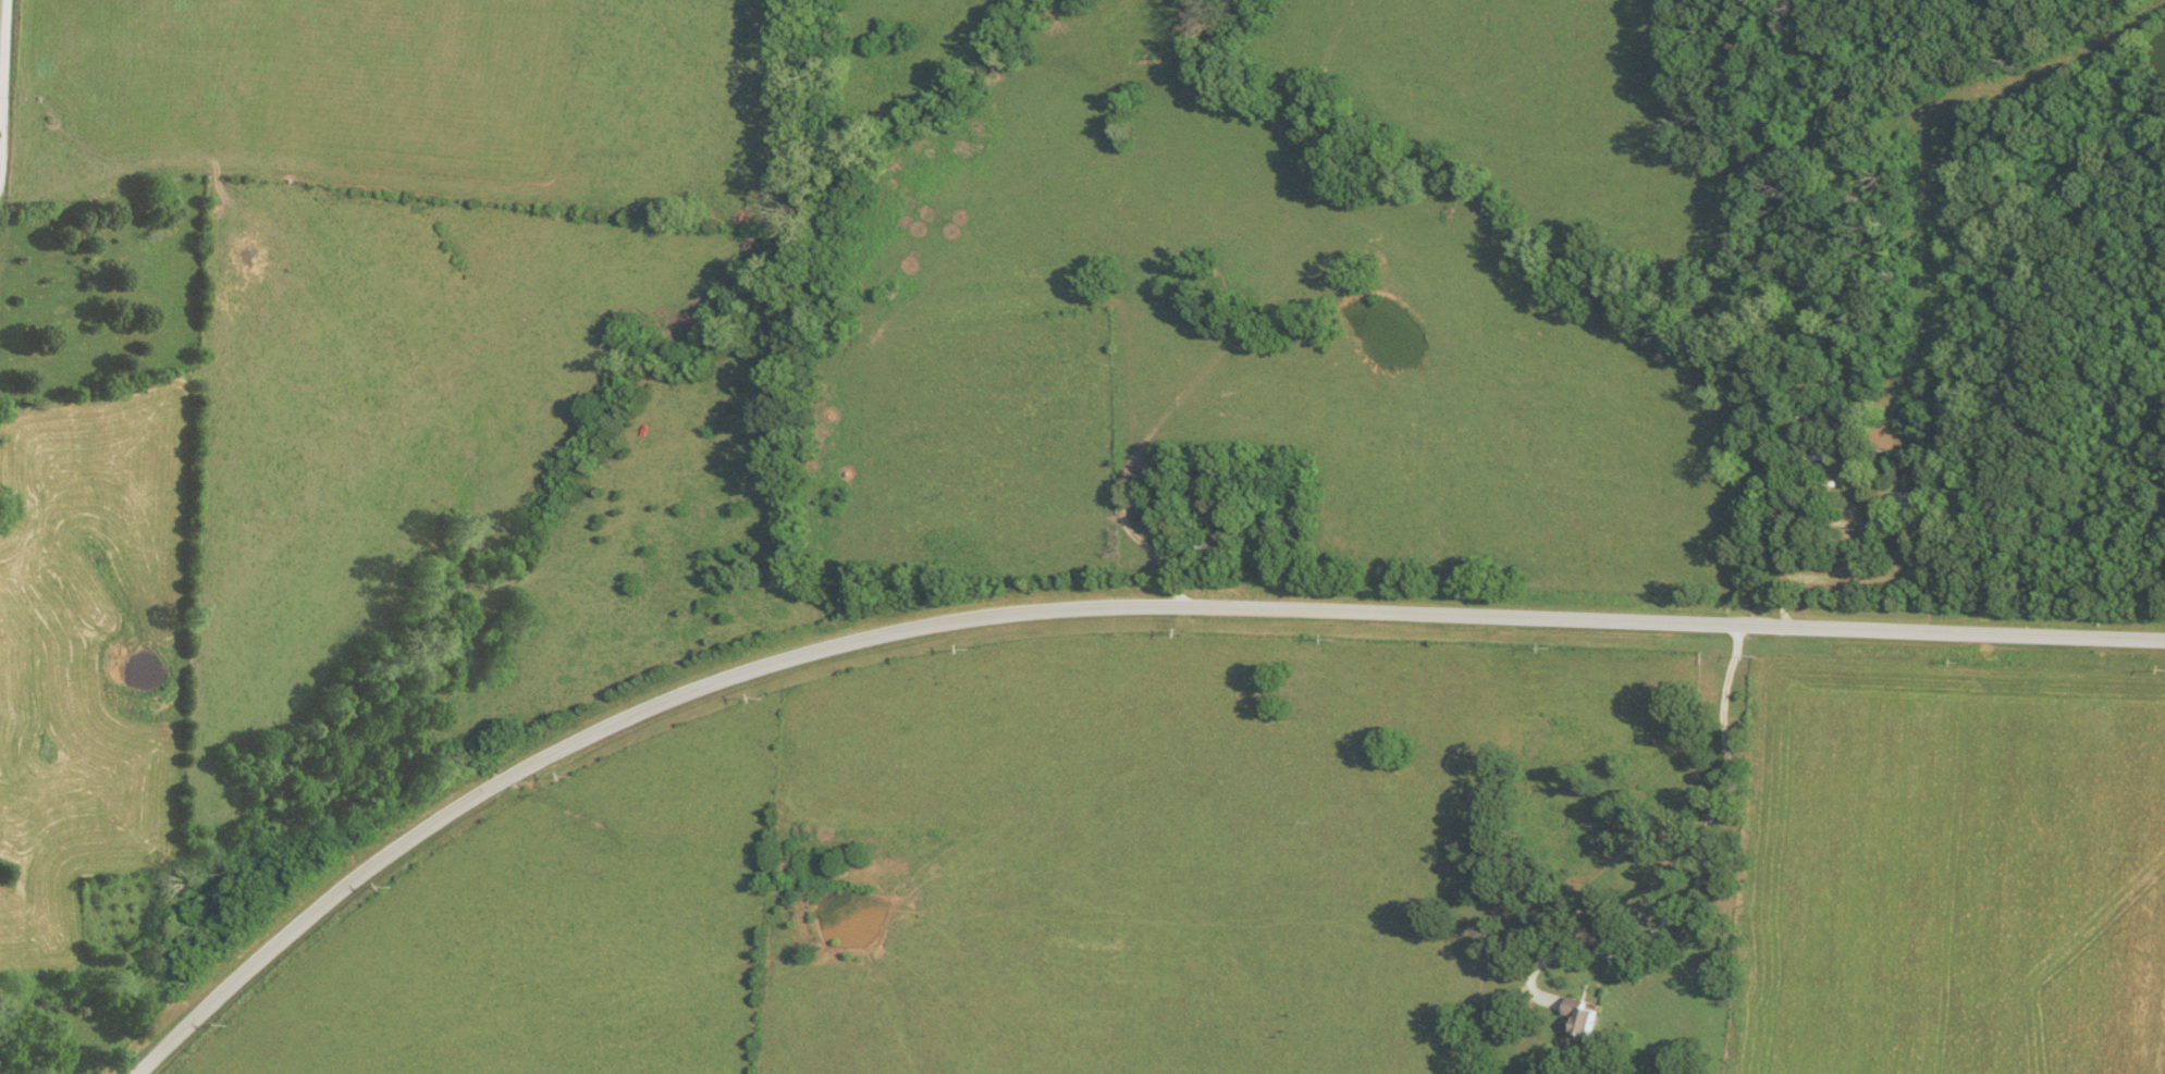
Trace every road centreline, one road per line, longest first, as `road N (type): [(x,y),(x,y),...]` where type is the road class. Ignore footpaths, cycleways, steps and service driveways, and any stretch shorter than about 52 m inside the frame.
road 1 (tertiary): [(137,1073),(328,901),(421,830),(542,756),(721,678),(902,630),(1147,604),(2164,640)]
road 2 (residential): [(1707,182),(1847,121),(1964,95),(2072,49),(2147,0)]

